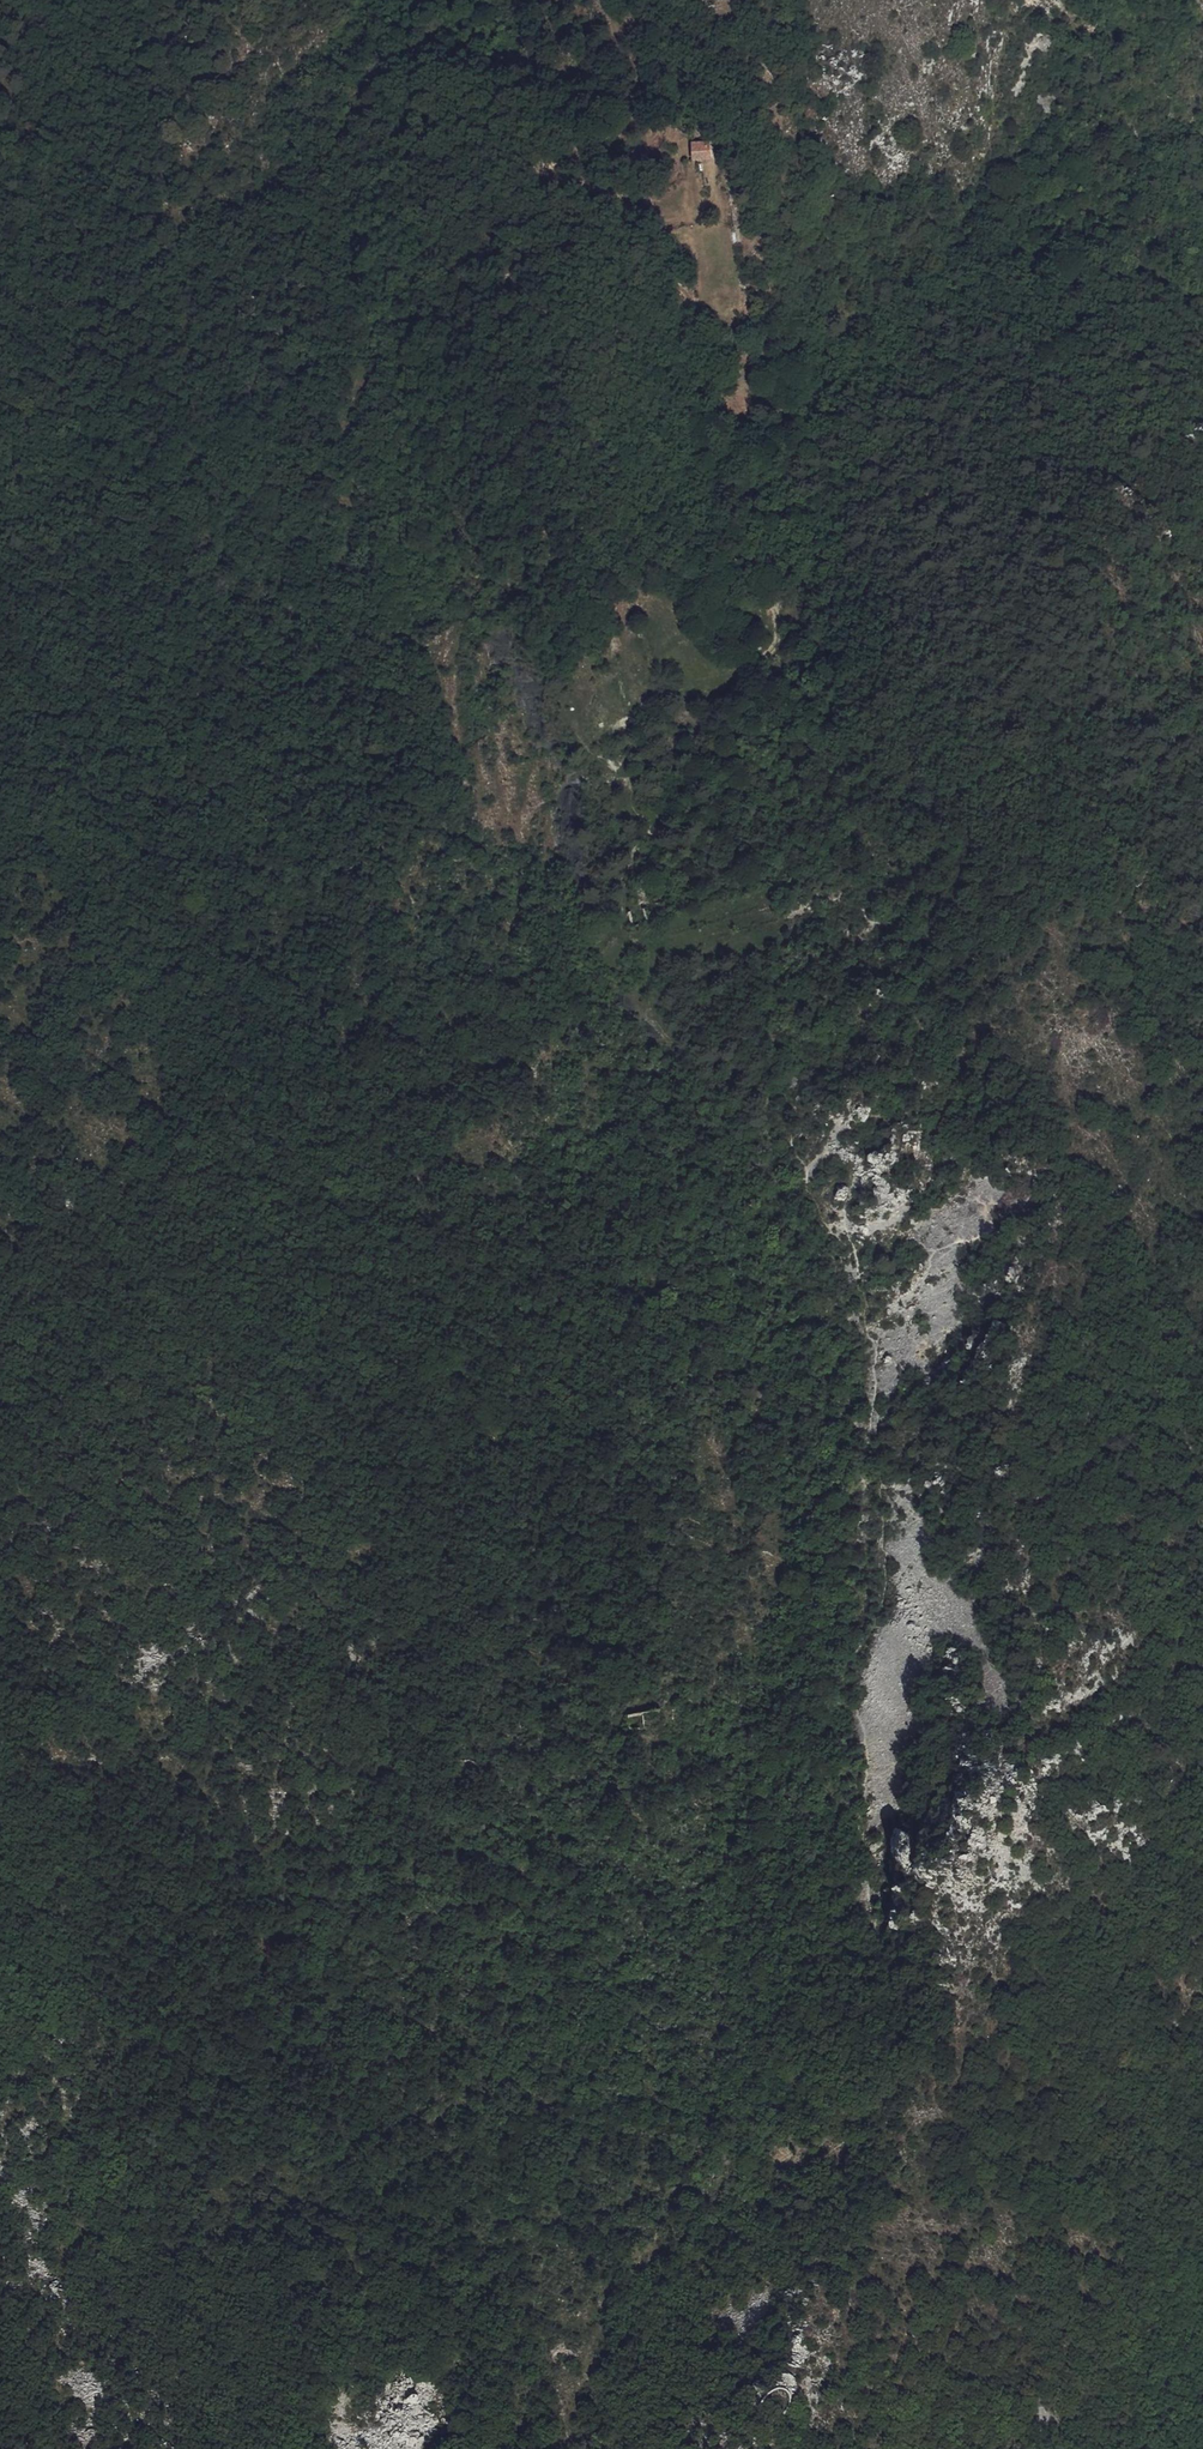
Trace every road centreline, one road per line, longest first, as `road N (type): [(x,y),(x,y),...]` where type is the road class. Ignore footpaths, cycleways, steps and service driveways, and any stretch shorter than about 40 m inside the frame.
road 1 (track): [(606,0),(673,135)]

